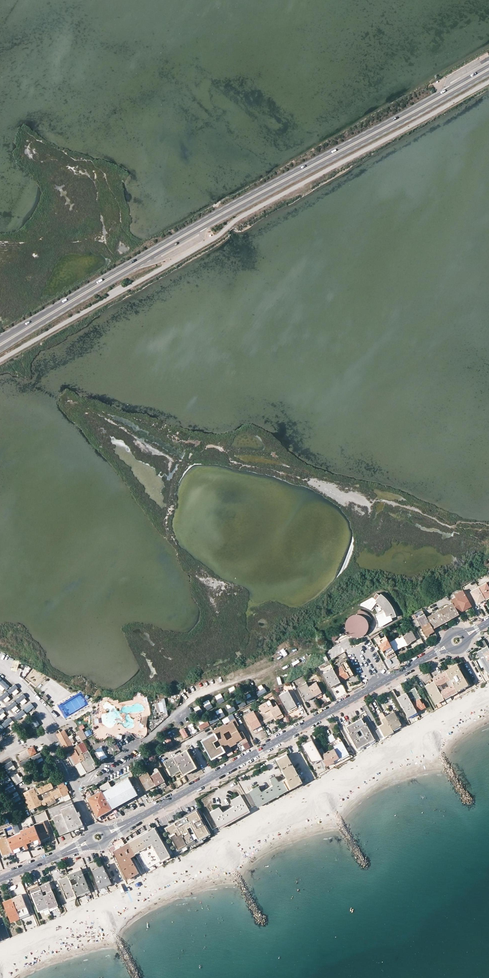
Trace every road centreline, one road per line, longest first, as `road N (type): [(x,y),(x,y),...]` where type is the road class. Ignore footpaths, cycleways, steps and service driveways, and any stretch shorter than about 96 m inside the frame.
road 1 (primary): [(0,347),(488,73)]
road 2 (primary): [(488,66),(0,340)]
road 3 (tertiary): [(106,832),(374,686)]

